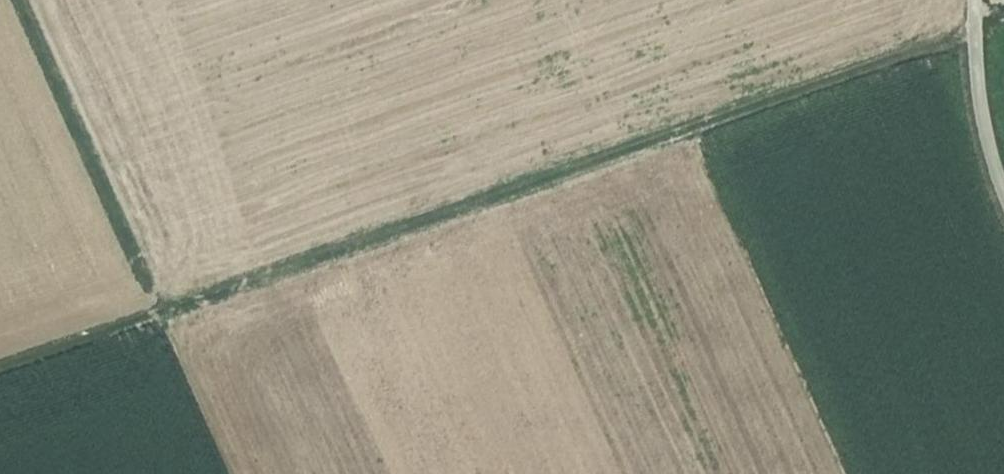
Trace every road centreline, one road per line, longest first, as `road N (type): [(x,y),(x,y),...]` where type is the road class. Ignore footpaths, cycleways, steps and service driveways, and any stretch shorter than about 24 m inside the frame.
road 1 (track): [(0,366),(1003,10)]
road 2 (track): [(20,0),(160,309)]
road 3 (track): [(1003,220),(976,131),(969,0)]

